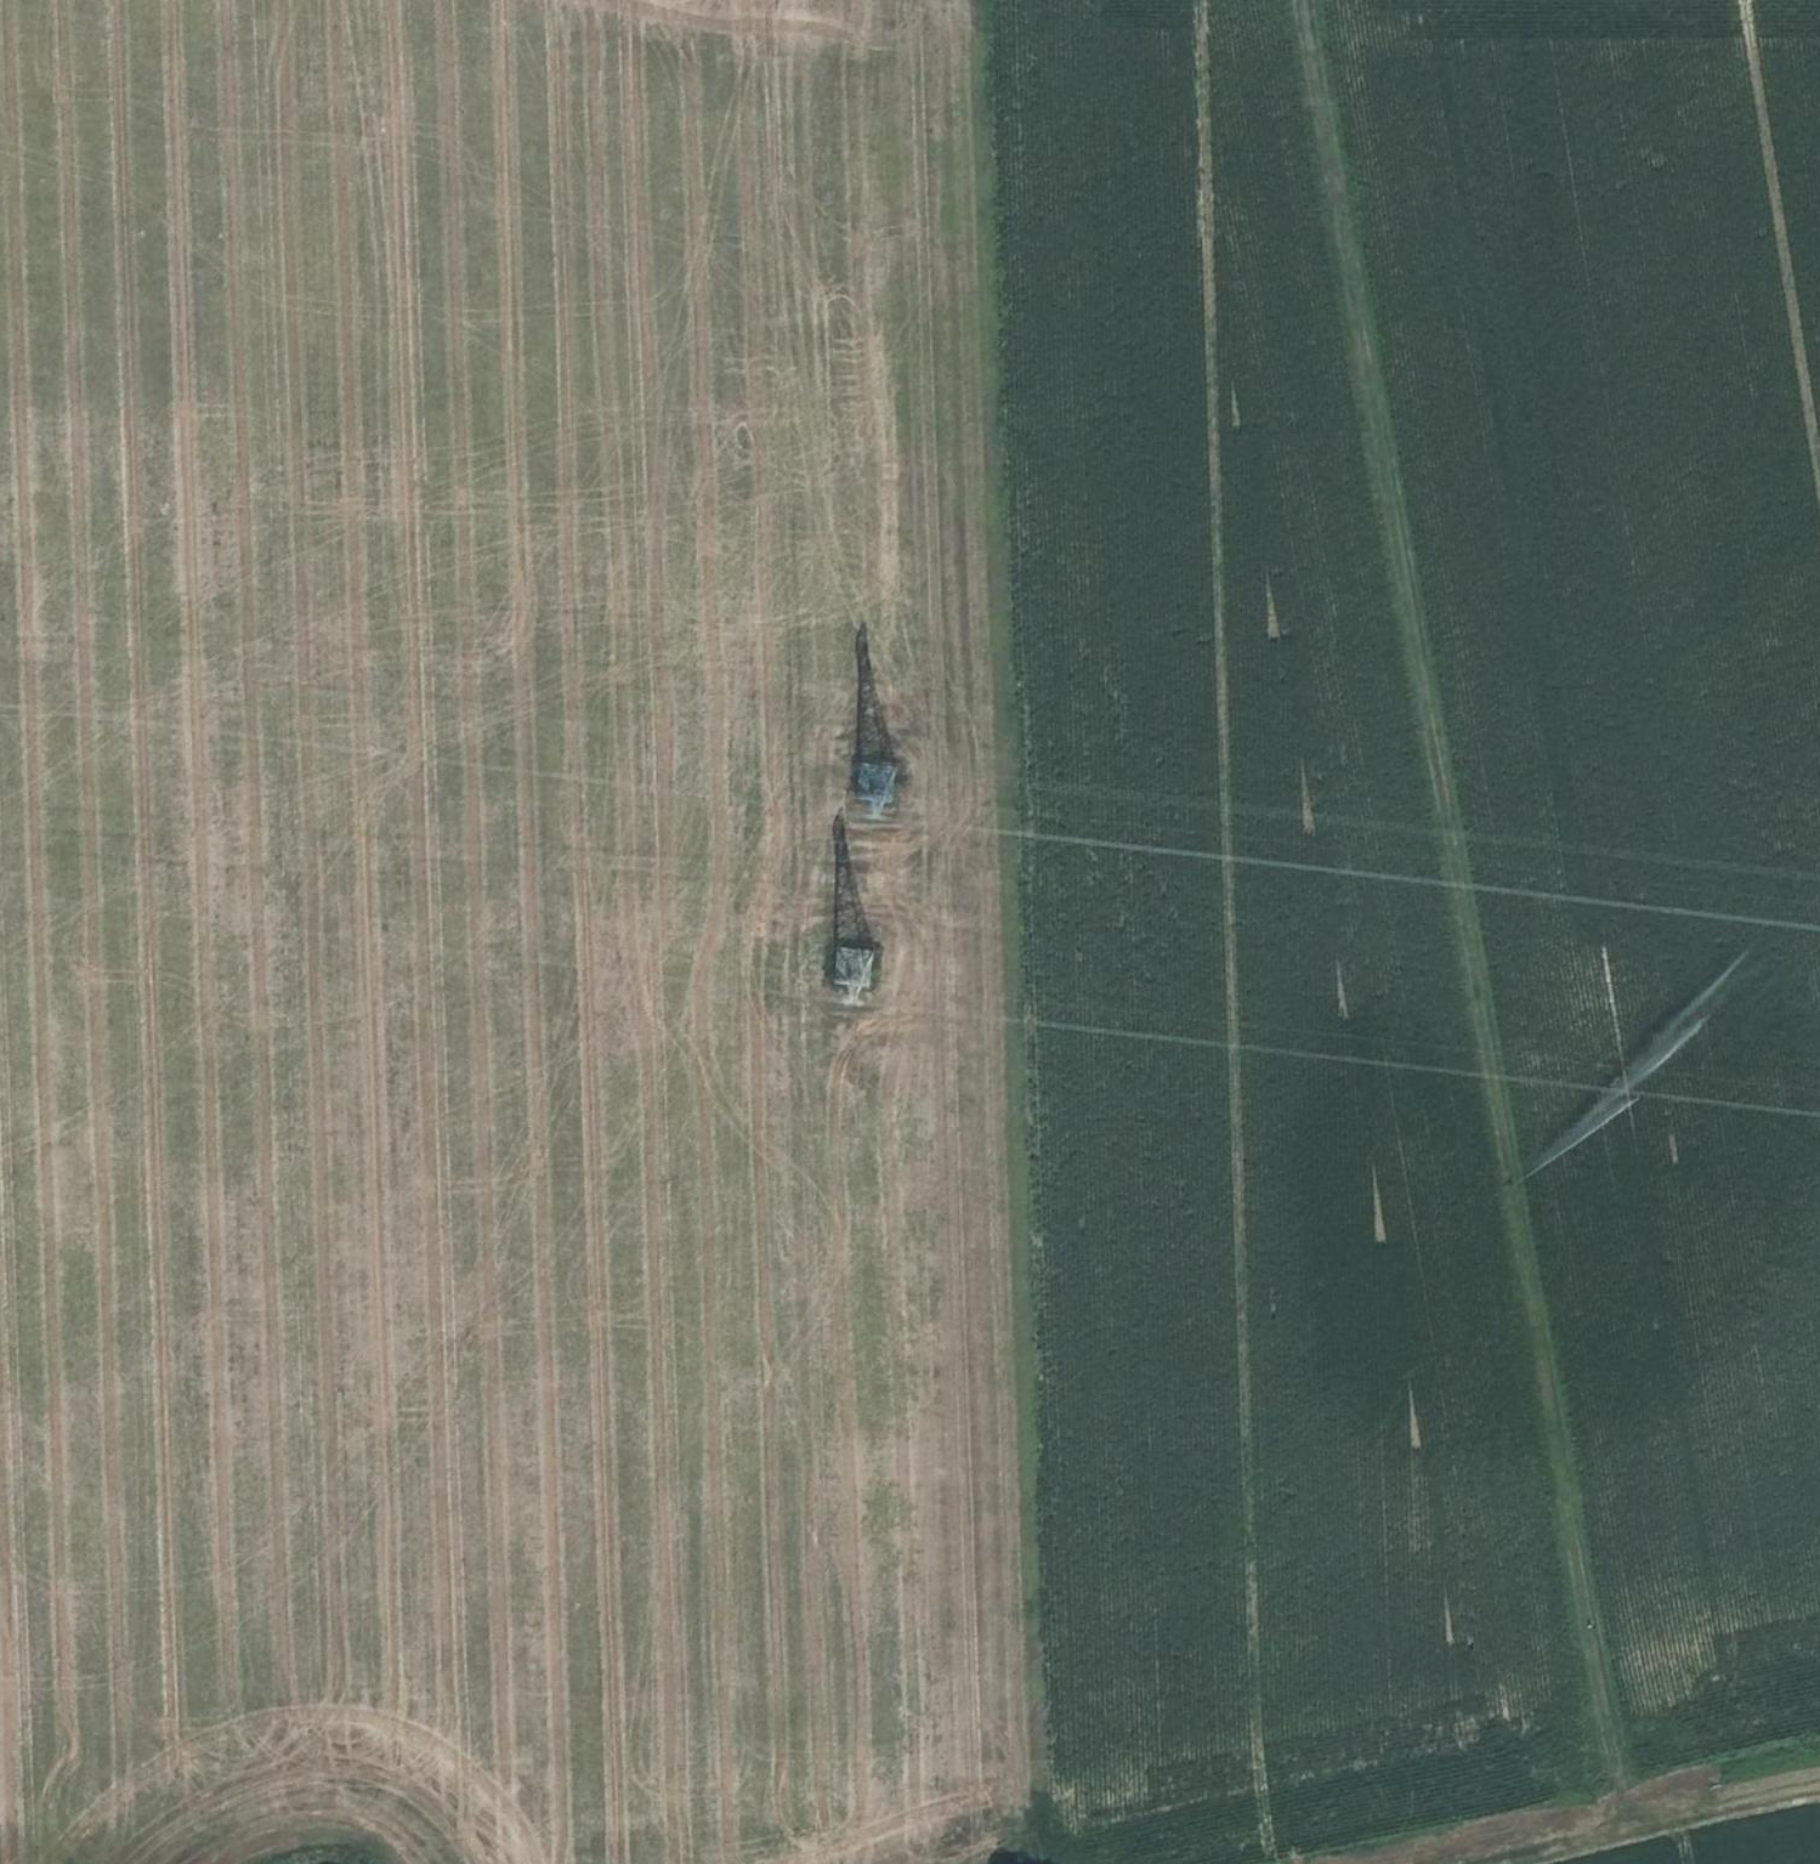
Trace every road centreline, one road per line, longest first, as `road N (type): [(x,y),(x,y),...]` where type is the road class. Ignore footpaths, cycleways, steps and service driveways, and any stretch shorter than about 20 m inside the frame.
road 1 (track): [(1306,0),(1626,1822)]
road 2 (track): [(1452,1863),(1674,1808),(1819,1782)]

